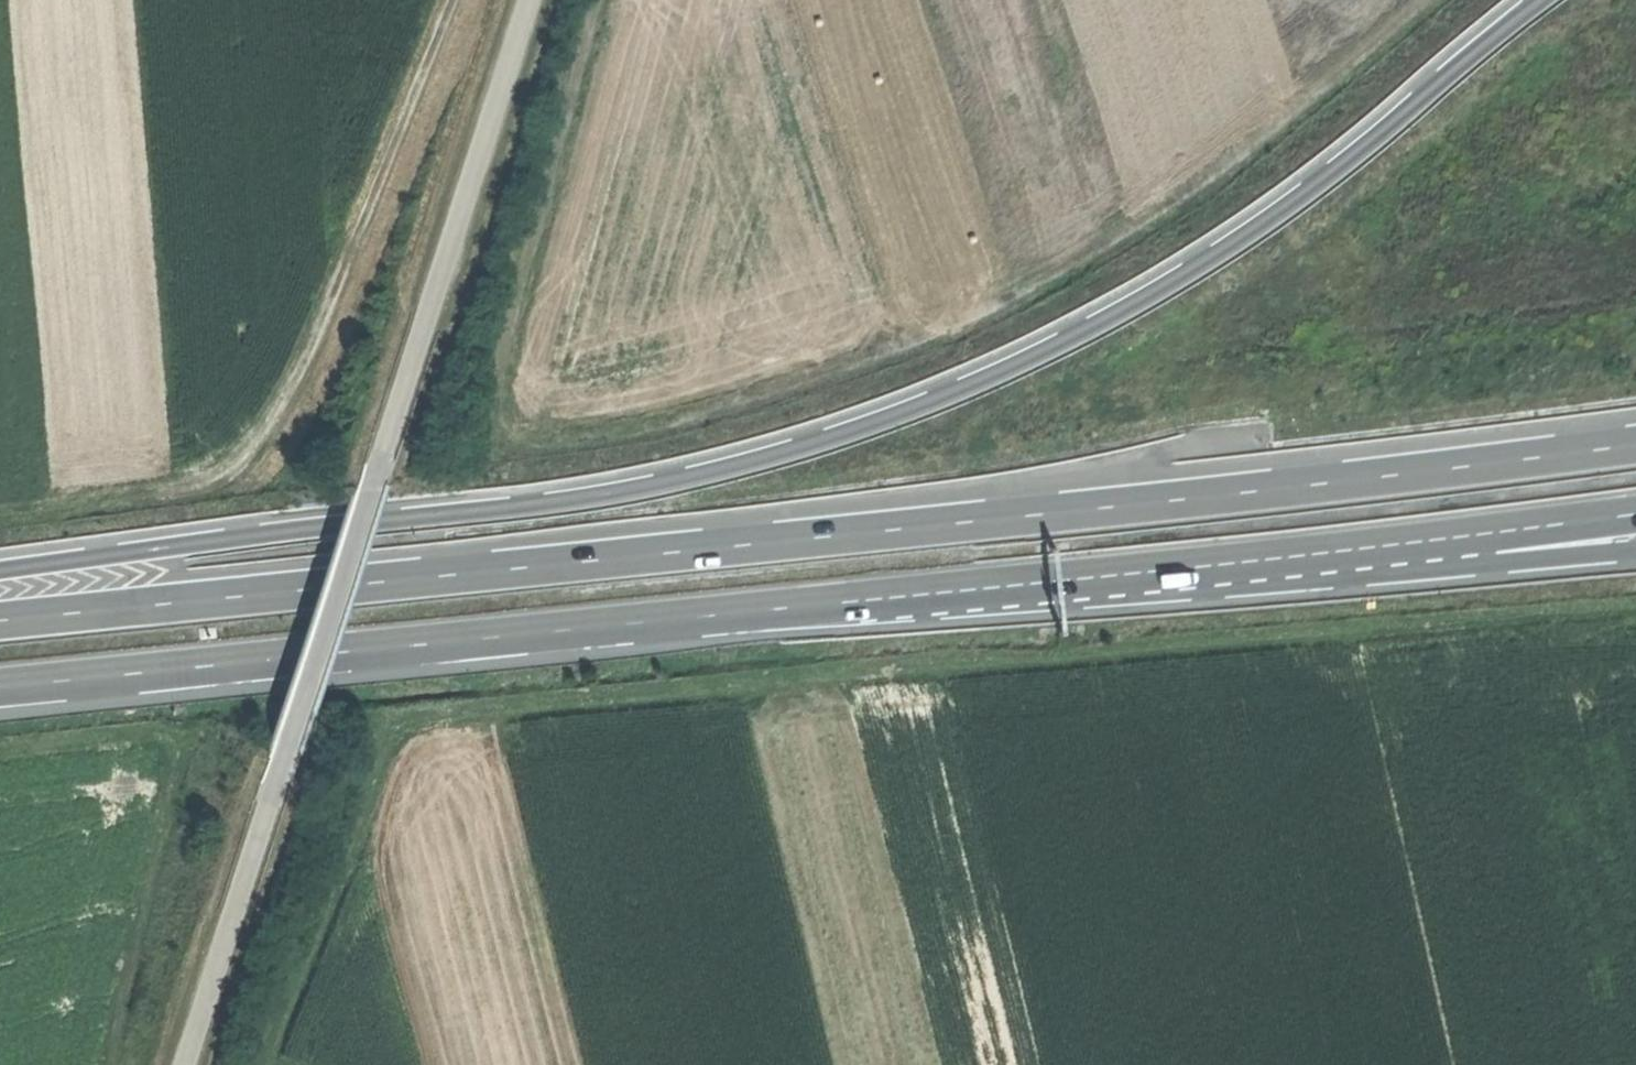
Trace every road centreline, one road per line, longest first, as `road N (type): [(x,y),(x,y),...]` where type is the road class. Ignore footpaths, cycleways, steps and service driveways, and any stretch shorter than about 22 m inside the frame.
road 1 (trunk): [(1537,0),(1320,180),(1201,263),(949,395),(809,447),(672,483),(0,571)]
road 2 (trunk): [(1635,444),(819,537),(0,616)]
road 3 (track): [(616,0),(510,319),(498,386),(510,430),(551,443),(640,432),(959,322),(1140,221),(1422,0)]
road 4 (track): [(183,1064),(533,0)]
road 5 (trunk): [(0,689),(1057,581)]
road 6 (trunk): [(1057,581),(1635,513)]
road 7 (trunk): [(1057,581),(1447,566),(1635,550)]
road 8 (track): [(0,744),(159,732),(177,765),(108,1064)]

